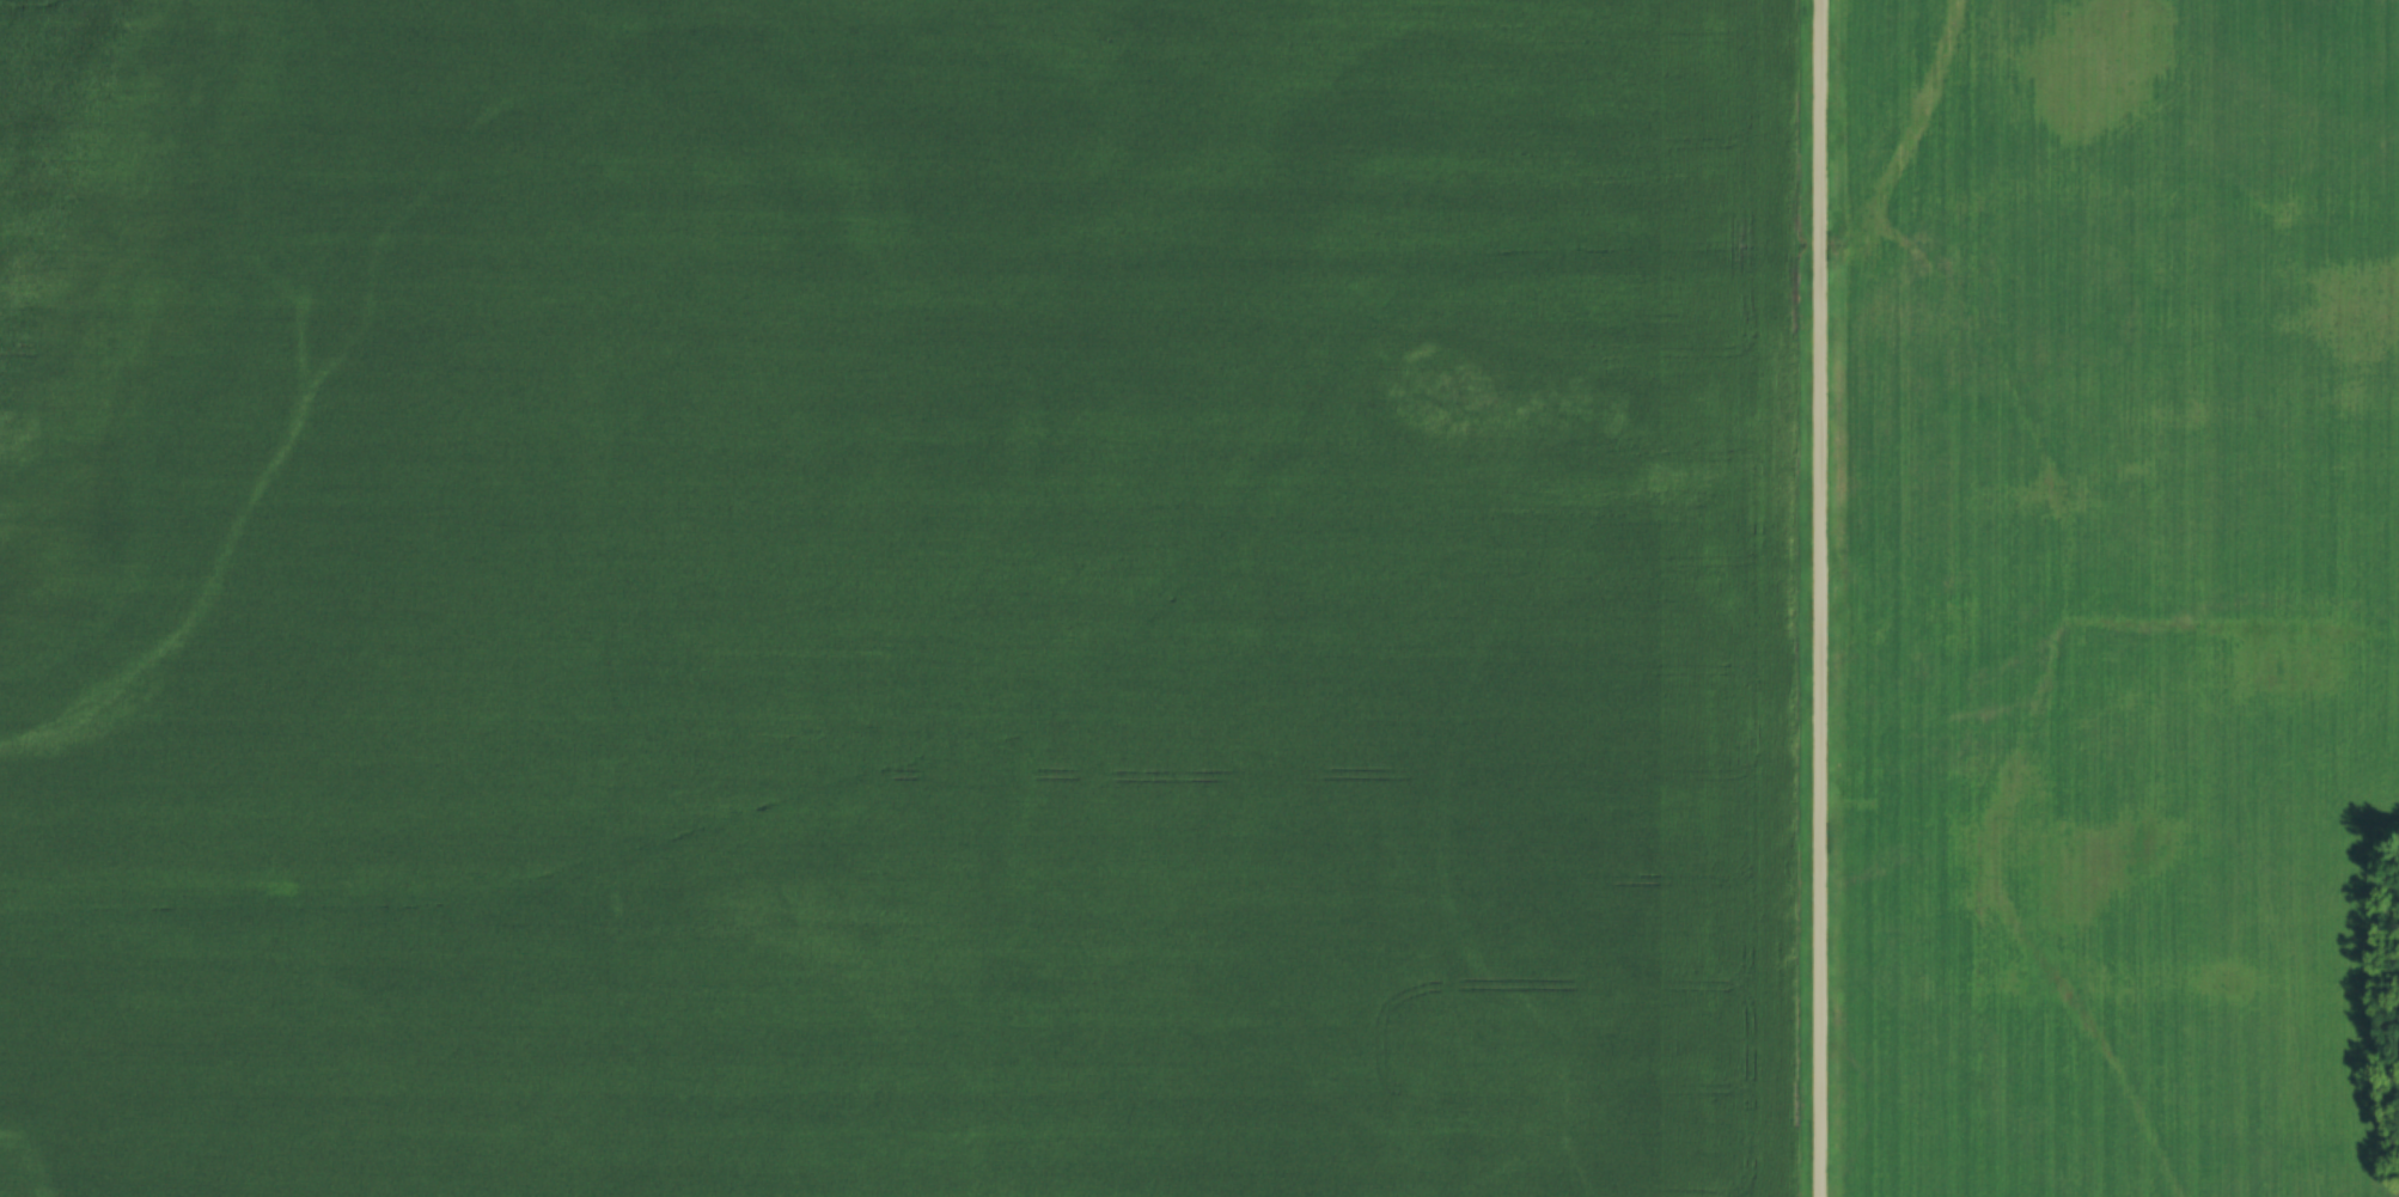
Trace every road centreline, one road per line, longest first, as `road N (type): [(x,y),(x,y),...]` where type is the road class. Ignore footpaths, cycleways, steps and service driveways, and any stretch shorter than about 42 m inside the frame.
road 1 (residential): [(1825,1196),(1823,0)]

